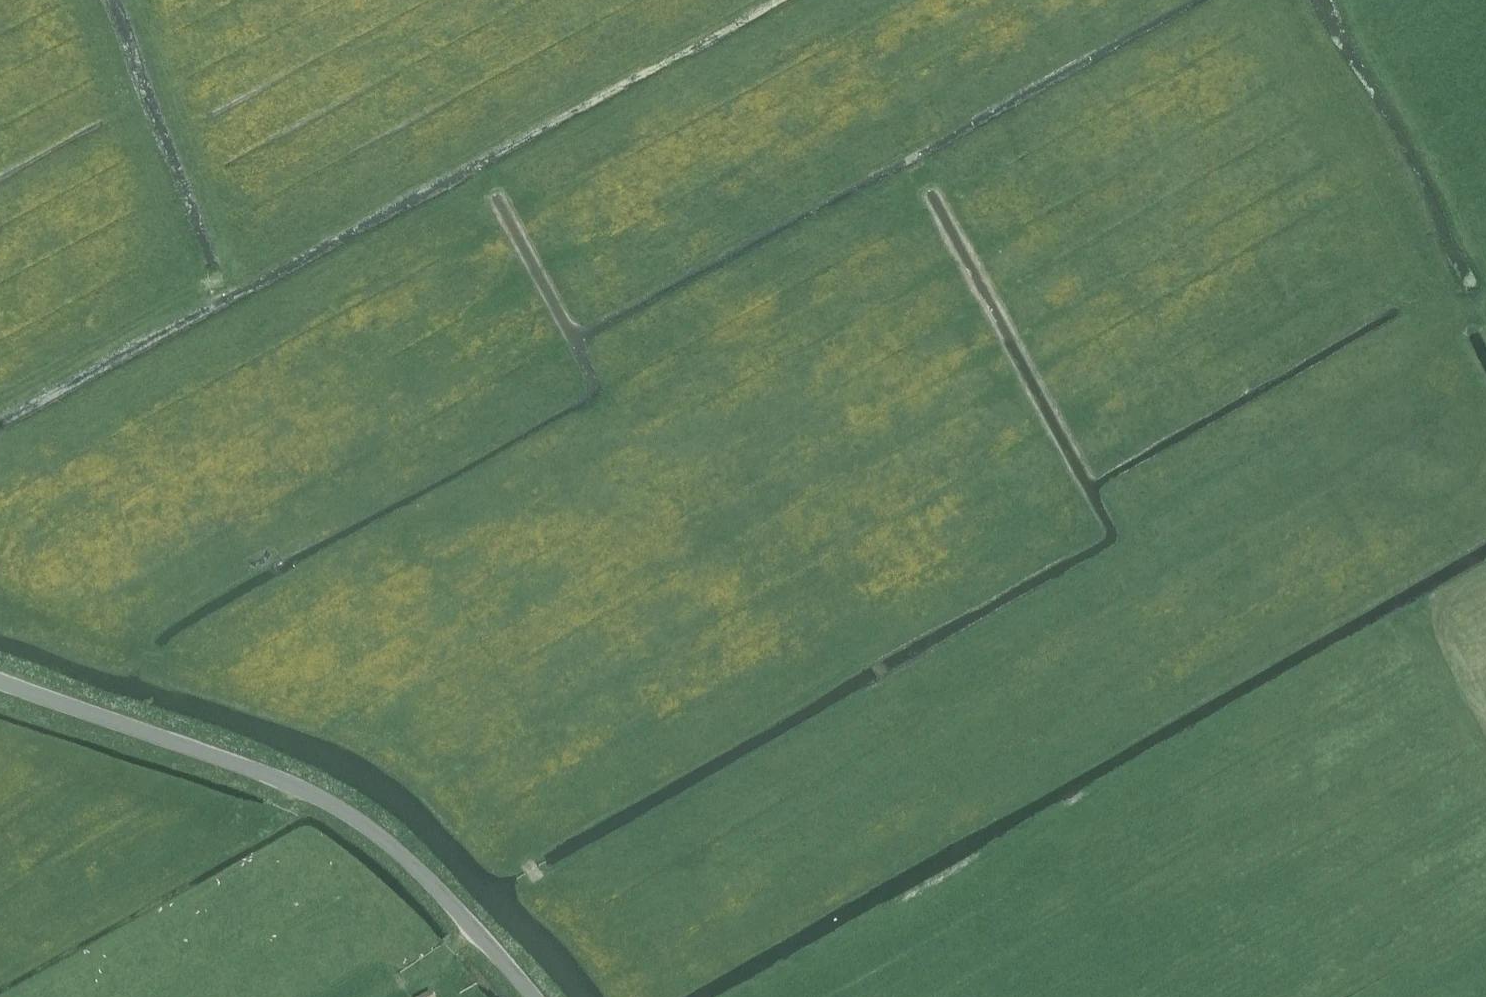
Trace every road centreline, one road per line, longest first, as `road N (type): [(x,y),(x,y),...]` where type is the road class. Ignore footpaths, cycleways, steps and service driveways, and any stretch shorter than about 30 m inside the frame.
road 1 (unclassified): [(535,996),(414,865),(330,801),(0,682)]

